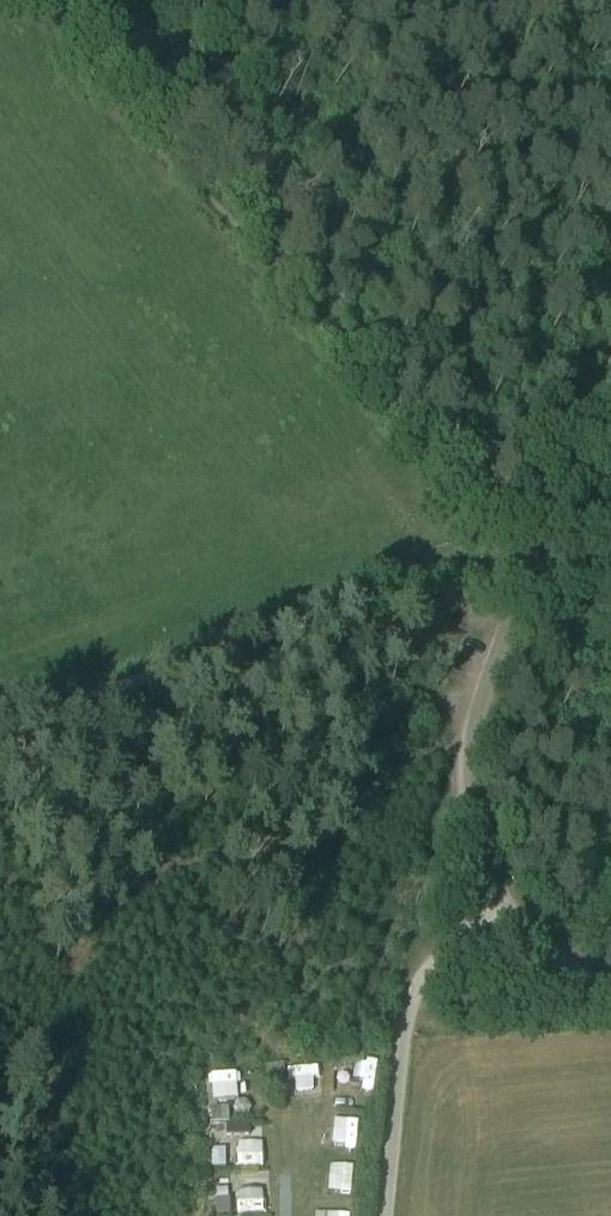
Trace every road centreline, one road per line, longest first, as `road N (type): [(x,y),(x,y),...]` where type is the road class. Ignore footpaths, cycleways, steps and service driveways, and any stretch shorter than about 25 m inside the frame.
road 1 (unclassified): [(610,365),(517,573),(475,688),(454,781),(496,899)]
road 2 (track): [(517,573),(494,564),(441,565),(0,722)]
road 3 (track): [(456,769),(396,785),(294,849),(246,866),(64,896),(0,884)]
road 4 (unclassified): [(496,899),(453,940),(407,1010),(383,1215)]
road 5 (unclassified): [(496,899),(565,965),(610,989)]

